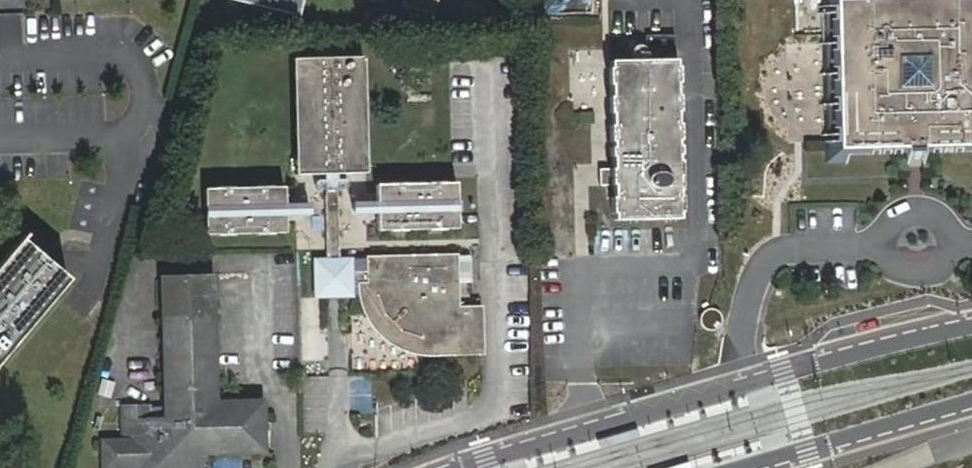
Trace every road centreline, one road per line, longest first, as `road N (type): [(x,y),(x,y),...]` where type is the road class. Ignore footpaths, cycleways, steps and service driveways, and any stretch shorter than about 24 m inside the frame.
road 1 (tertiary): [(971,326),(457,467)]
road 2 (tertiary): [(746,467),(971,400)]

